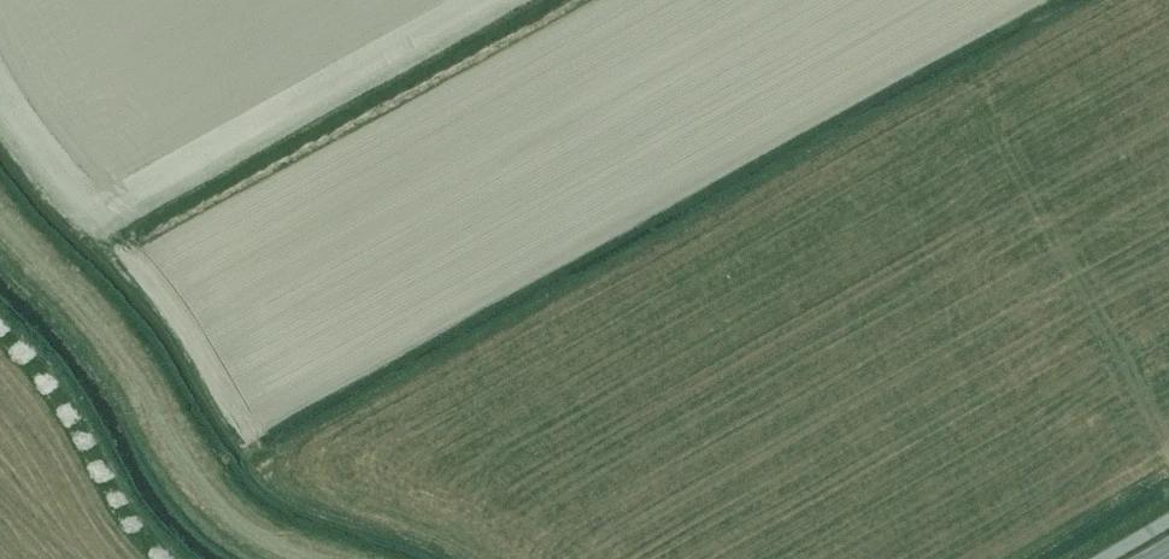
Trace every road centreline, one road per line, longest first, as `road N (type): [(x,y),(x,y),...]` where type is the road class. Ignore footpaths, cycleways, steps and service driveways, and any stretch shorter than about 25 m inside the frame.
road 1 (track): [(0,219),(113,341),(209,490),(260,534),(318,558)]

